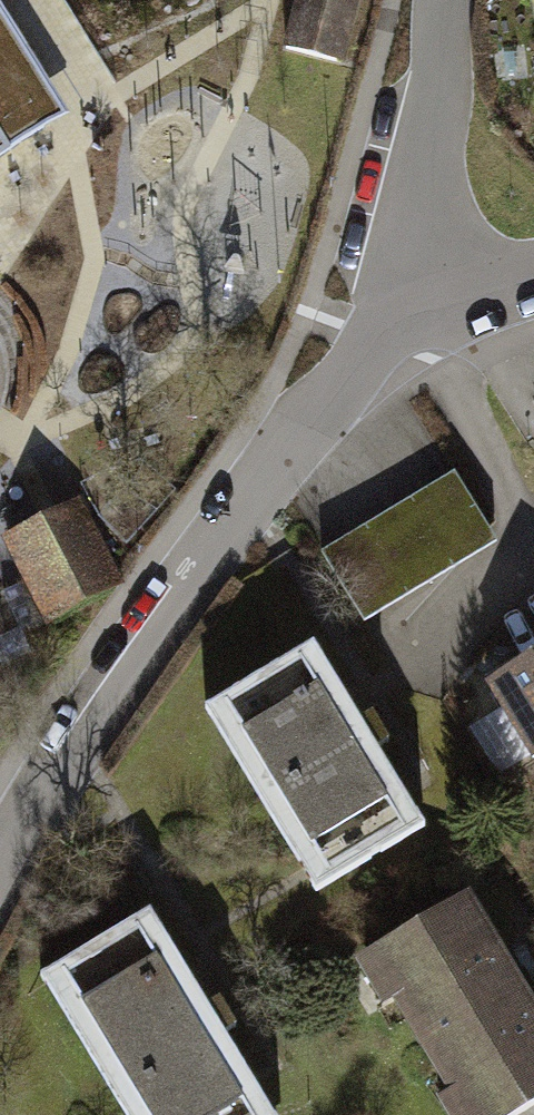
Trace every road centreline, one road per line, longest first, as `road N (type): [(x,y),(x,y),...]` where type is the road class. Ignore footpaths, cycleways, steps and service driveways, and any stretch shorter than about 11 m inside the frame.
road 1 (residential): [(0,885),(64,766),(432,327),(486,236)]
road 2 (residential): [(486,236),(472,0)]

